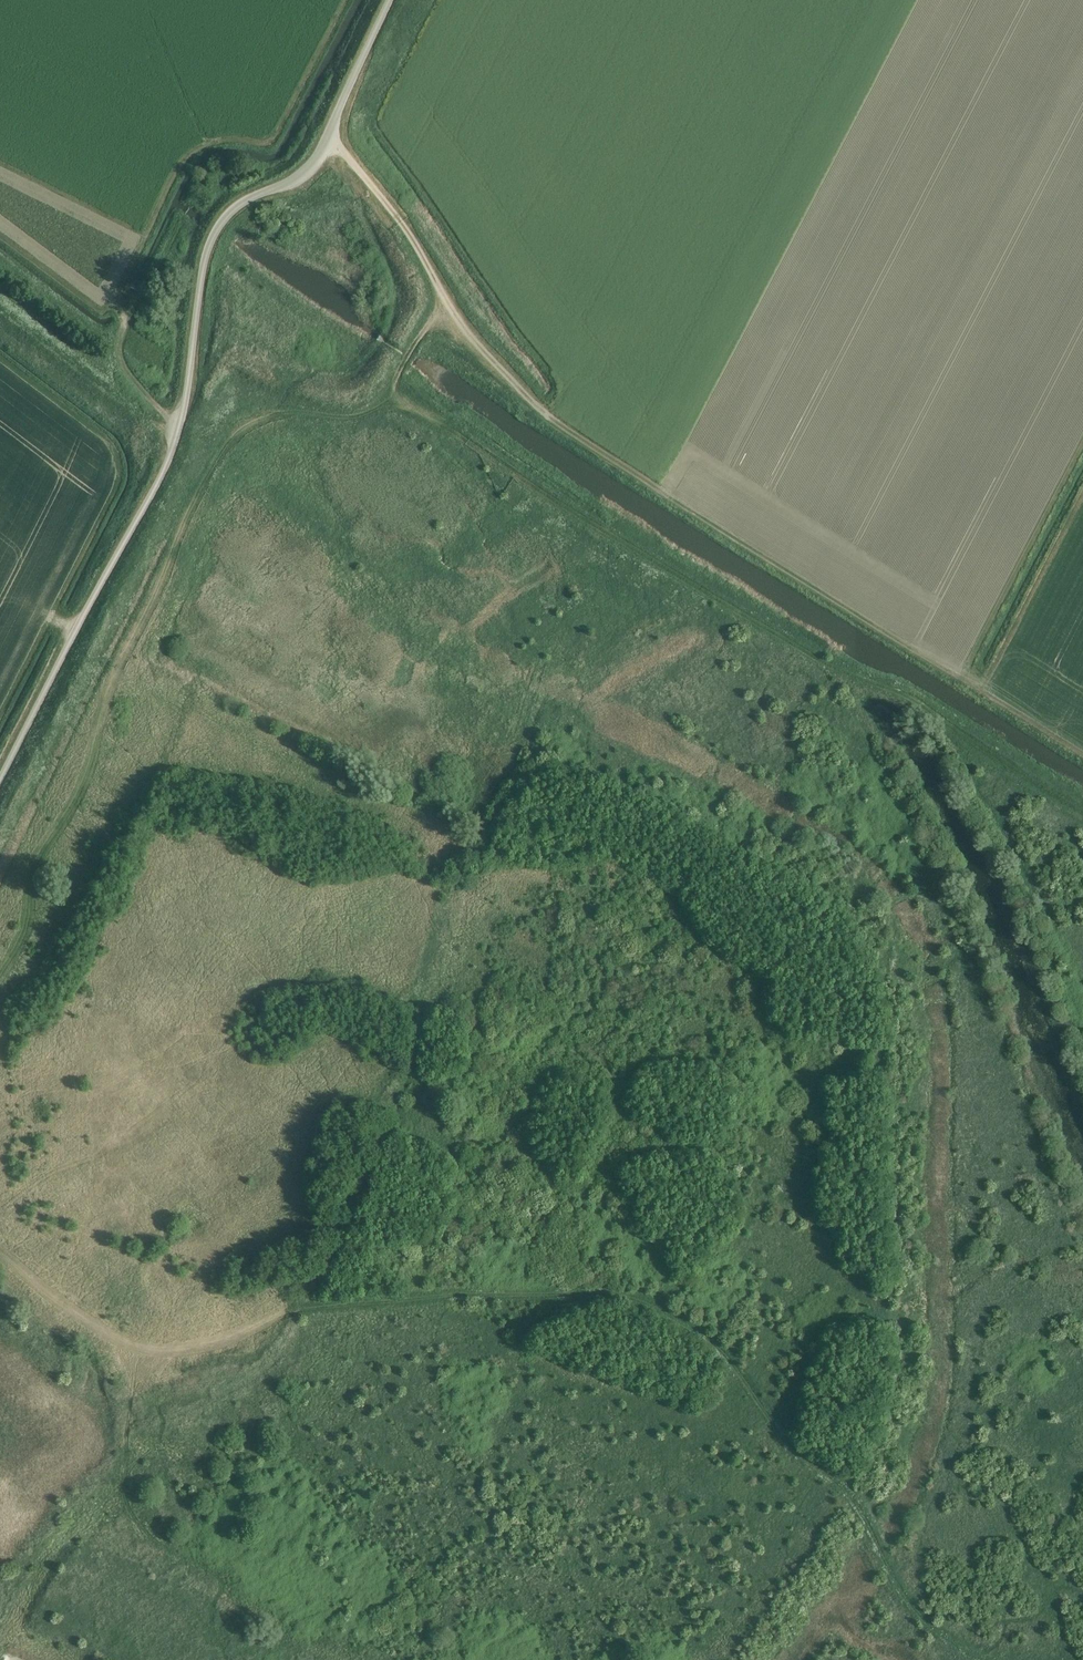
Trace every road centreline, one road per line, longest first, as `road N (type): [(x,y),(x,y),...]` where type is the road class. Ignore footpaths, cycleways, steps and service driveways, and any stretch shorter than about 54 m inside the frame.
road 1 (unclassified): [(0,778),(161,479),(182,423),(207,246),(227,213),(312,168),(328,139)]
road 2 (track): [(0,315),(121,408),(182,423)]
road 3 (unclassified): [(443,304),(403,224),(328,139)]
road 4 (unclassified): [(328,139),(389,0)]
road 5 (unclassified): [(443,304),(537,405)]

